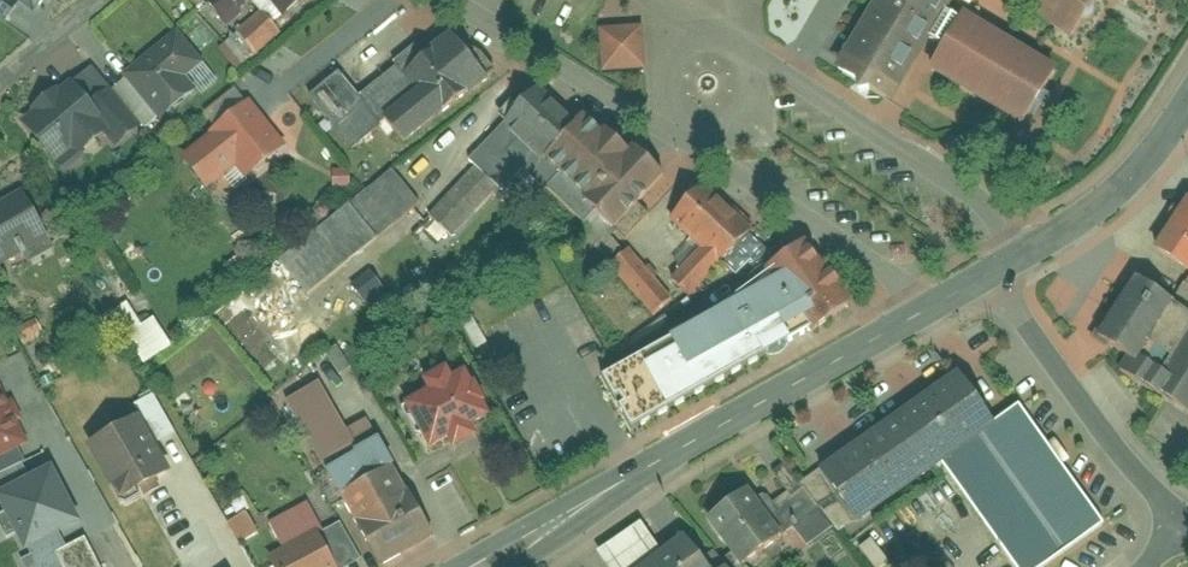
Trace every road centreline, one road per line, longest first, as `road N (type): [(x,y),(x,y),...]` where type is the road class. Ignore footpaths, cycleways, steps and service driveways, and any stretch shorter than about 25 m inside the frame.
road 1 (tertiary): [(482,566),(920,314)]
road 2 (residential): [(1050,247),(714,34)]
road 3 (residential): [(658,130),(905,291),(920,314)]
road 4 (residential): [(988,280),(1186,528)]
road 5 (residential): [(439,0),(658,130)]
road 6 (tertiary): [(1050,247),(1169,143),(1187,112)]
road 7 (residential): [(97,0),(0,82)]

